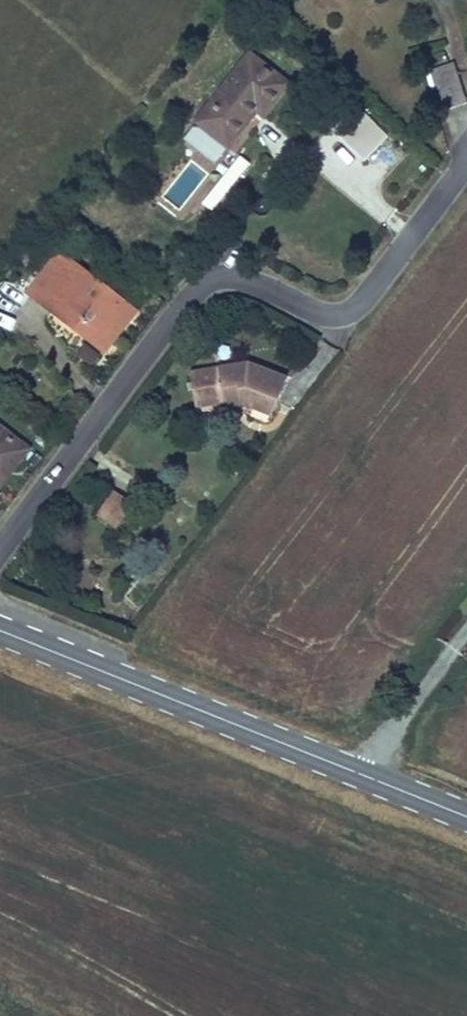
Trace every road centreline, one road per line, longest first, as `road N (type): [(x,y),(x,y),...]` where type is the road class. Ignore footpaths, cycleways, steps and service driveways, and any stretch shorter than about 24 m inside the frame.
road 1 (residential): [(466,151),(357,292),(334,308),(225,267),(205,270),(182,291),(0,552)]
road 2 (primary): [(368,778),(0,630)]
road 3 (unclassified): [(466,630),(368,778)]

